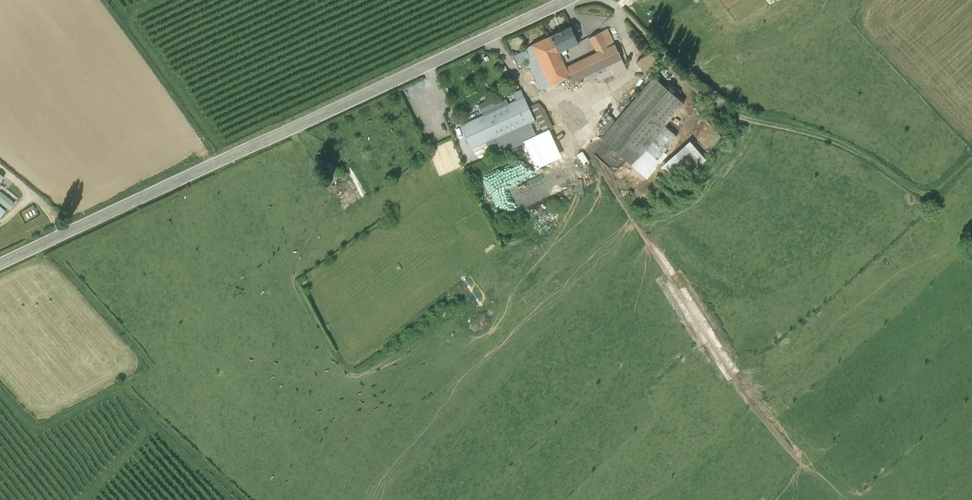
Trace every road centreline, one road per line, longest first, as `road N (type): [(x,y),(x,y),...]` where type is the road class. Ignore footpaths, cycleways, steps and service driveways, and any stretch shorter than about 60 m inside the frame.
road 1 (tertiary): [(0,264),(565,0)]
road 2 (track): [(611,0),(678,74),(724,110),(842,144),(915,191),(941,189),(971,159)]

